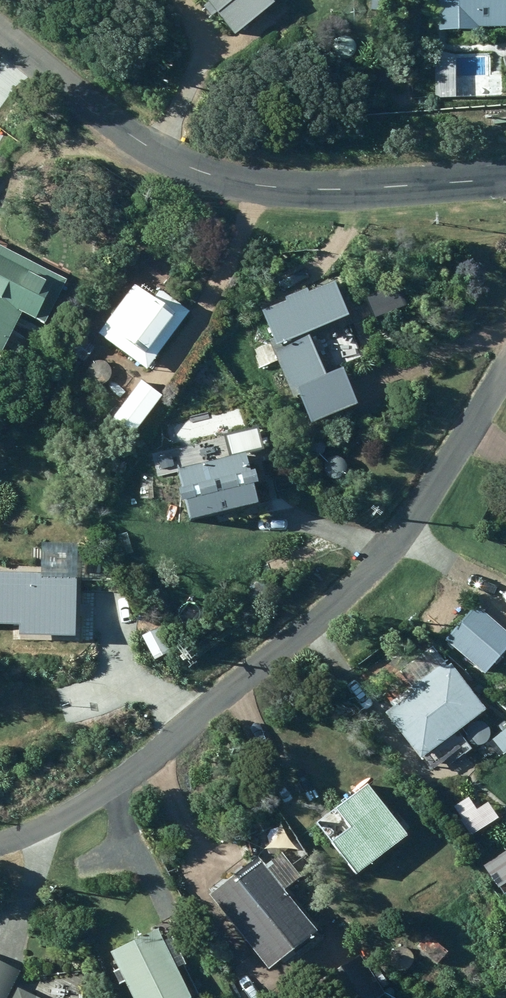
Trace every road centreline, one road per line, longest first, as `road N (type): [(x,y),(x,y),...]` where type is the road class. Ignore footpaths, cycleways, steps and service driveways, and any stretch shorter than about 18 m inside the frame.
road 1 (residential): [(505,369),(422,503),(345,592),(138,769),(51,826),(0,847)]
road 2 (tertiary): [(0,35),(159,154),(203,174),(322,190),(505,179)]

